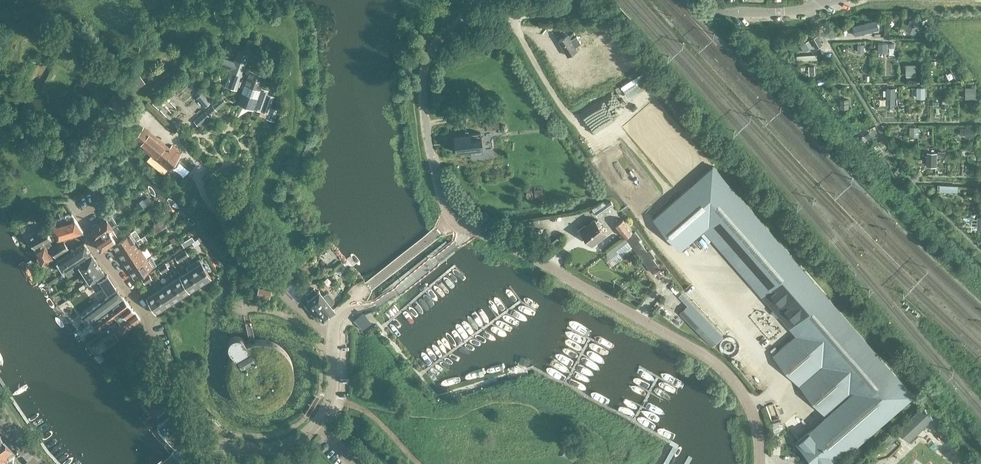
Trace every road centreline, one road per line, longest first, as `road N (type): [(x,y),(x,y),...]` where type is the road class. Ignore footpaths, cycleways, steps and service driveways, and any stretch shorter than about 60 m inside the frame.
road 1 (unclassified): [(450,219),(433,165),(423,88),(431,52),(451,32),(510,13),(767,13),(825,0)]
road 2 (unclassified): [(759,463),(746,400),(715,362),(462,224)]
road 3 (residential): [(333,334),(292,303),(197,192)]
road 4 (residential): [(148,321),(95,252),(69,200)]
road 5 (unclassified): [(462,224),(448,248),(374,304),(350,302)]
road 6 (residential): [(199,448),(148,321)]
road 7 (unclassified): [(350,302),(450,219)]

